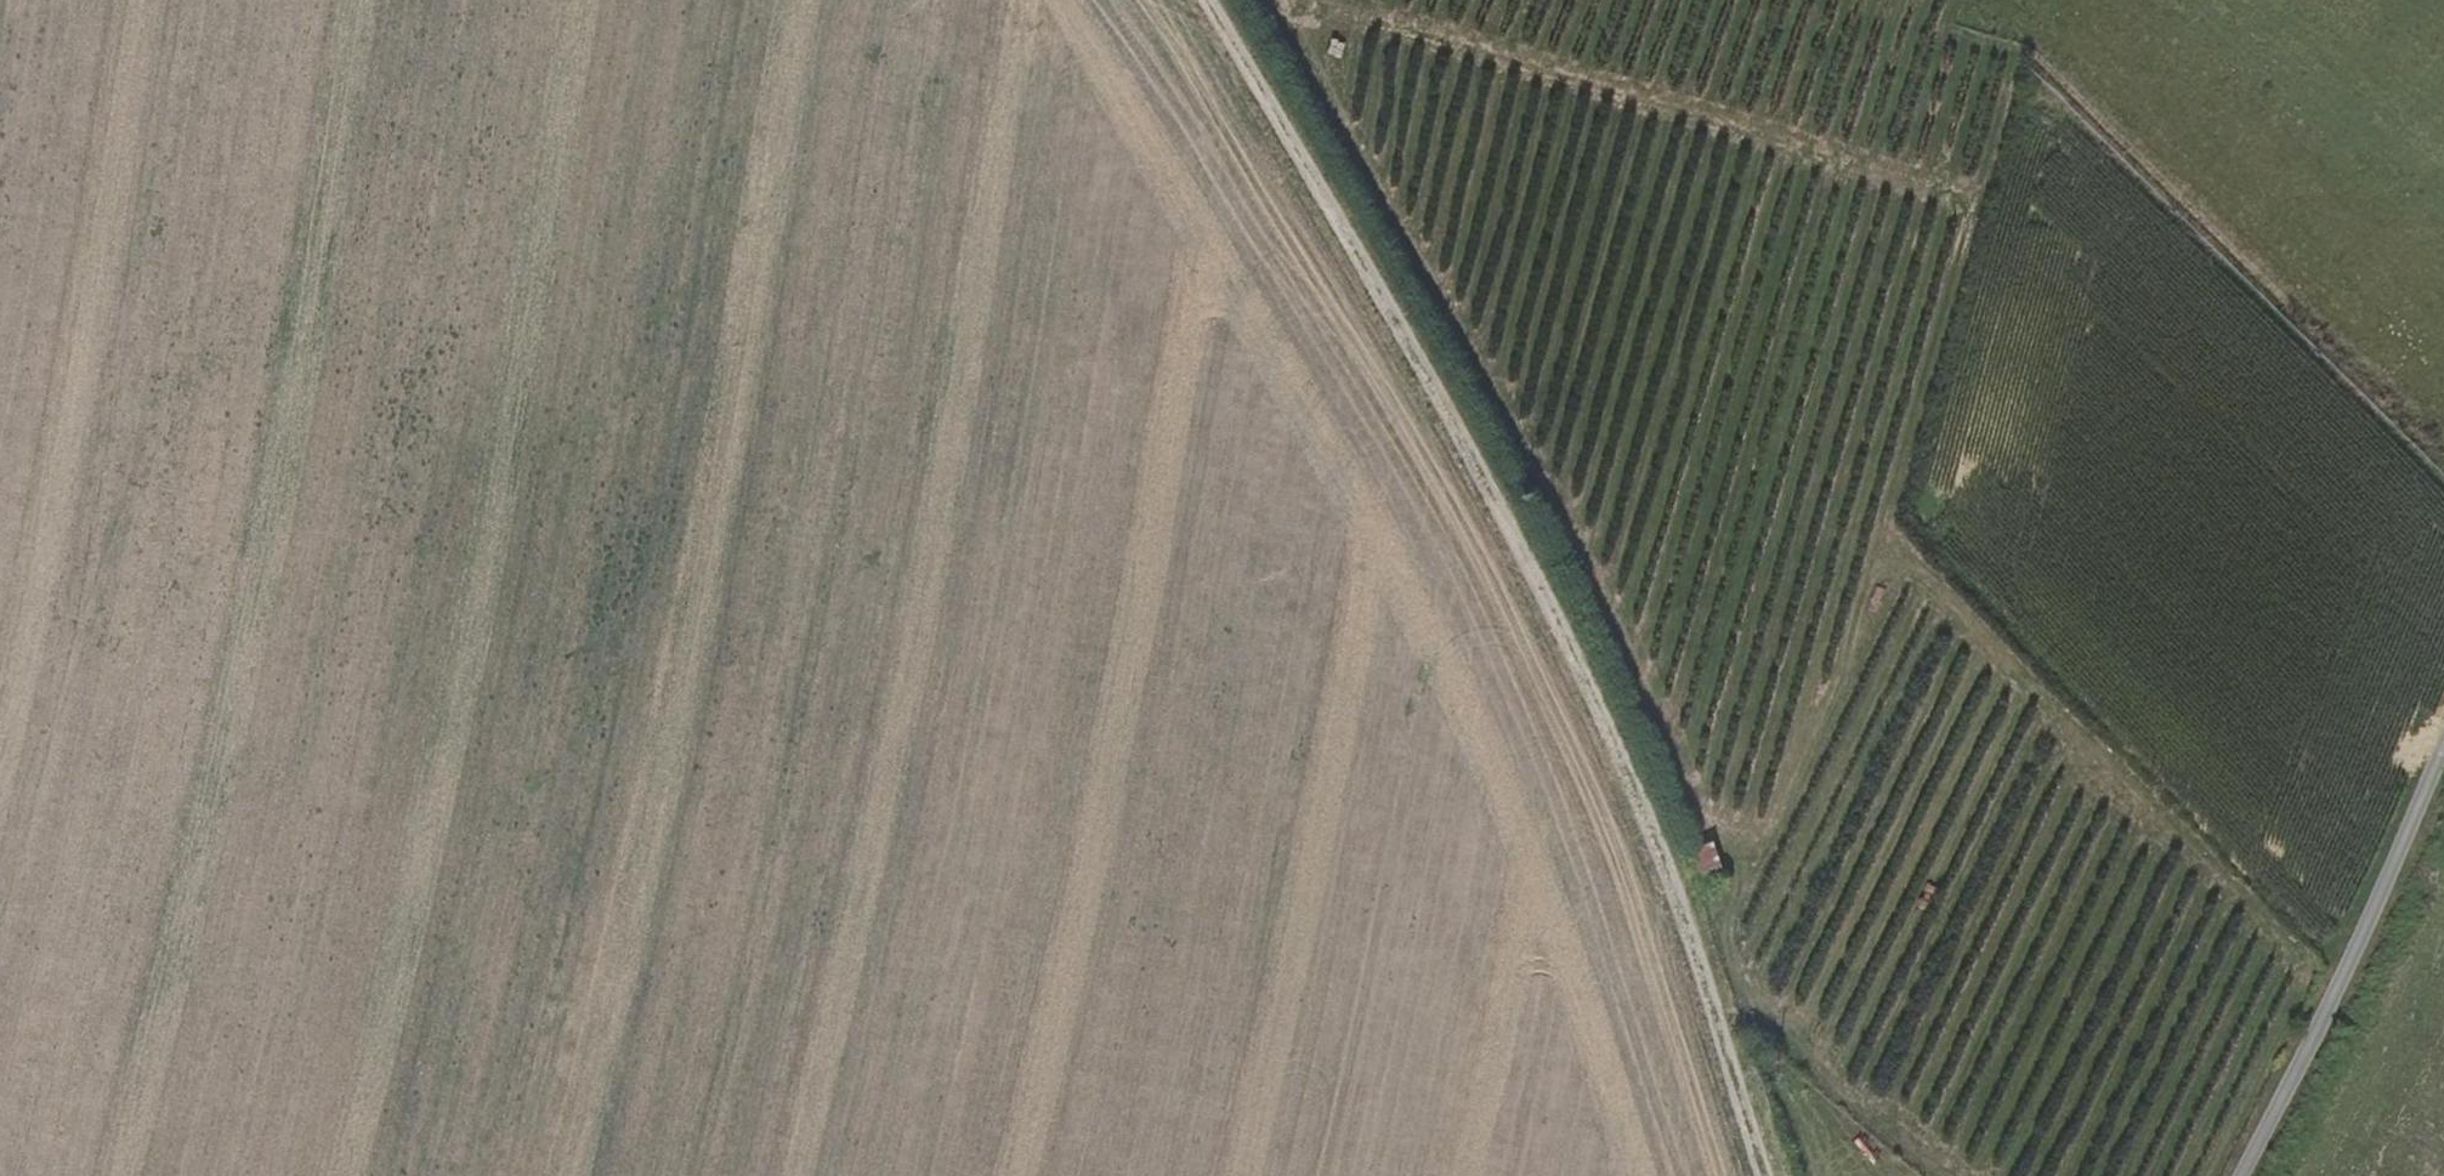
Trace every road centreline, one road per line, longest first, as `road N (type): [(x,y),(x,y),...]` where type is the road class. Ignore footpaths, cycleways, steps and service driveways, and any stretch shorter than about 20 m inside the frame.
road 1 (track): [(1749,1175),(1712,1078),(1627,743),(1331,177),(1216,0)]
road 2 (unclassified): [(2443,744),(2339,997),(2244,1175)]

